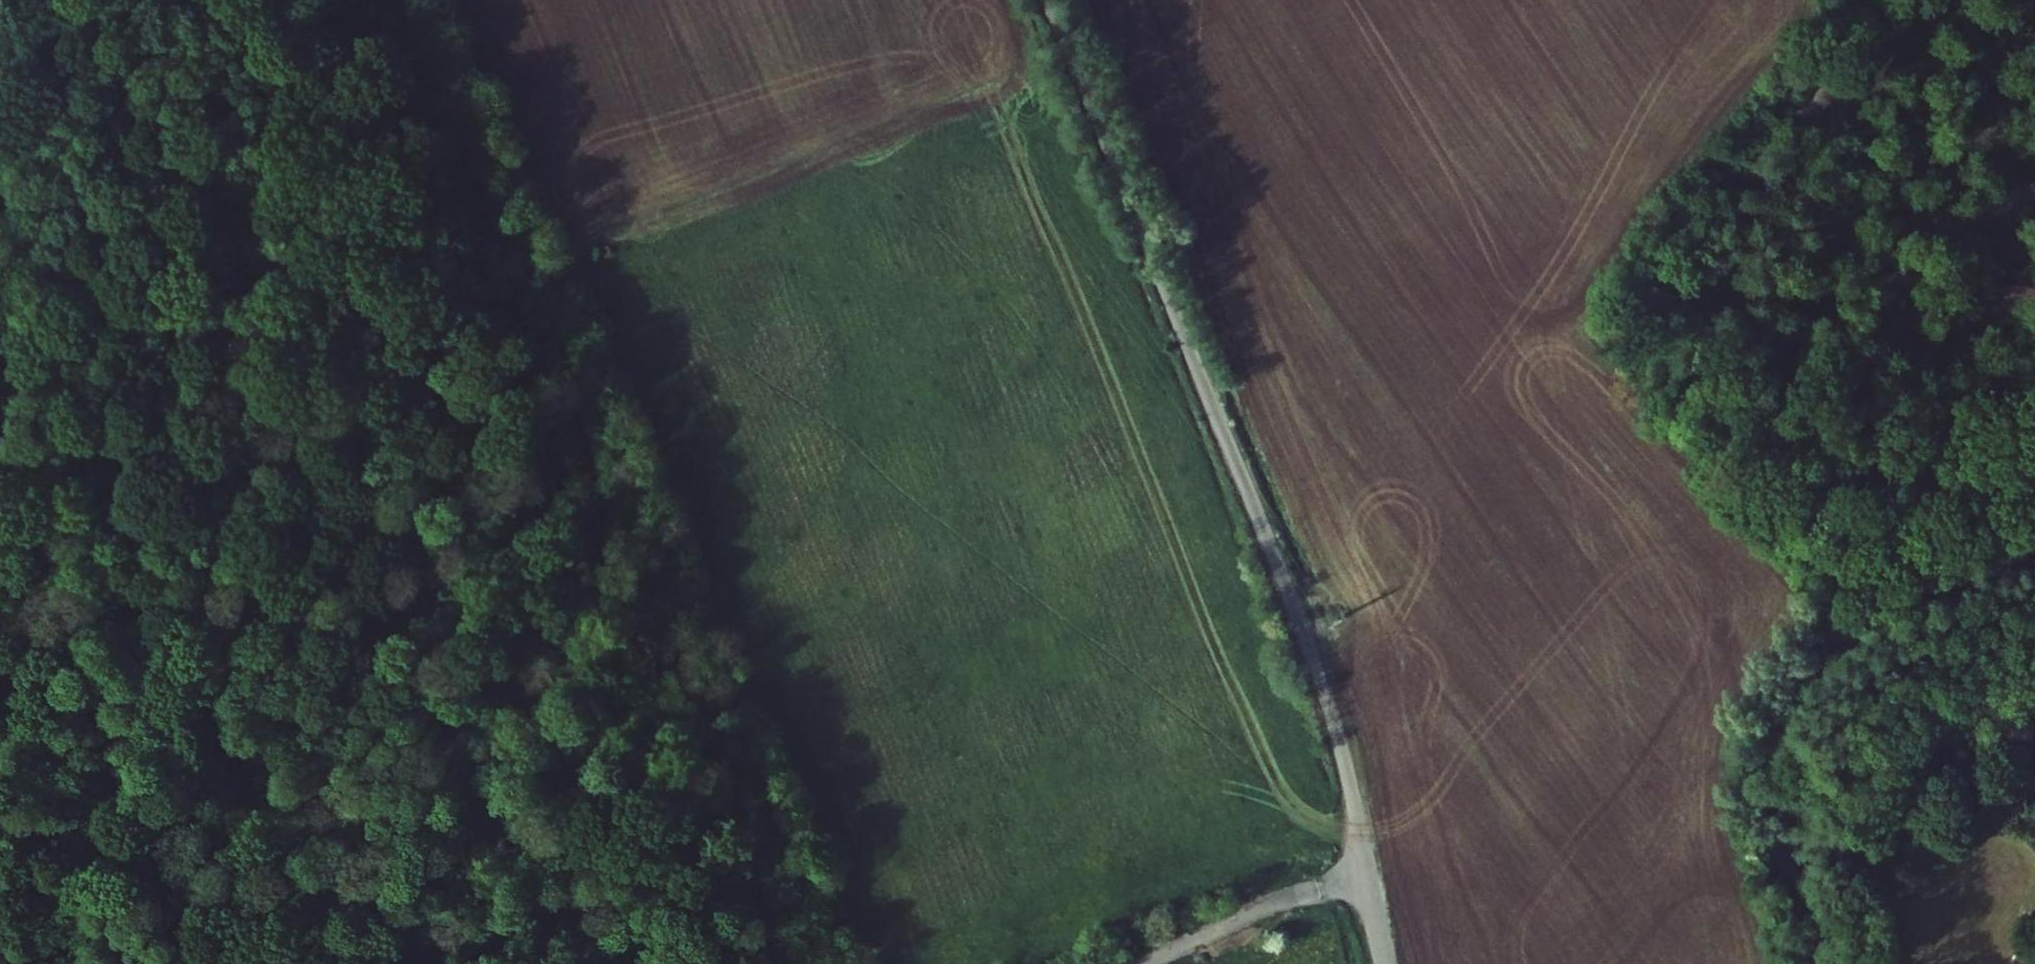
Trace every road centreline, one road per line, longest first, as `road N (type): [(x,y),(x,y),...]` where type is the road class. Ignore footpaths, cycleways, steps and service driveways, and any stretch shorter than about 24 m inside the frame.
road 1 (unclassified): [(1047,0),(1307,645),(1345,769),(1387,963)]
road 2 (track): [(1149,963),(1305,891),(1367,876)]

